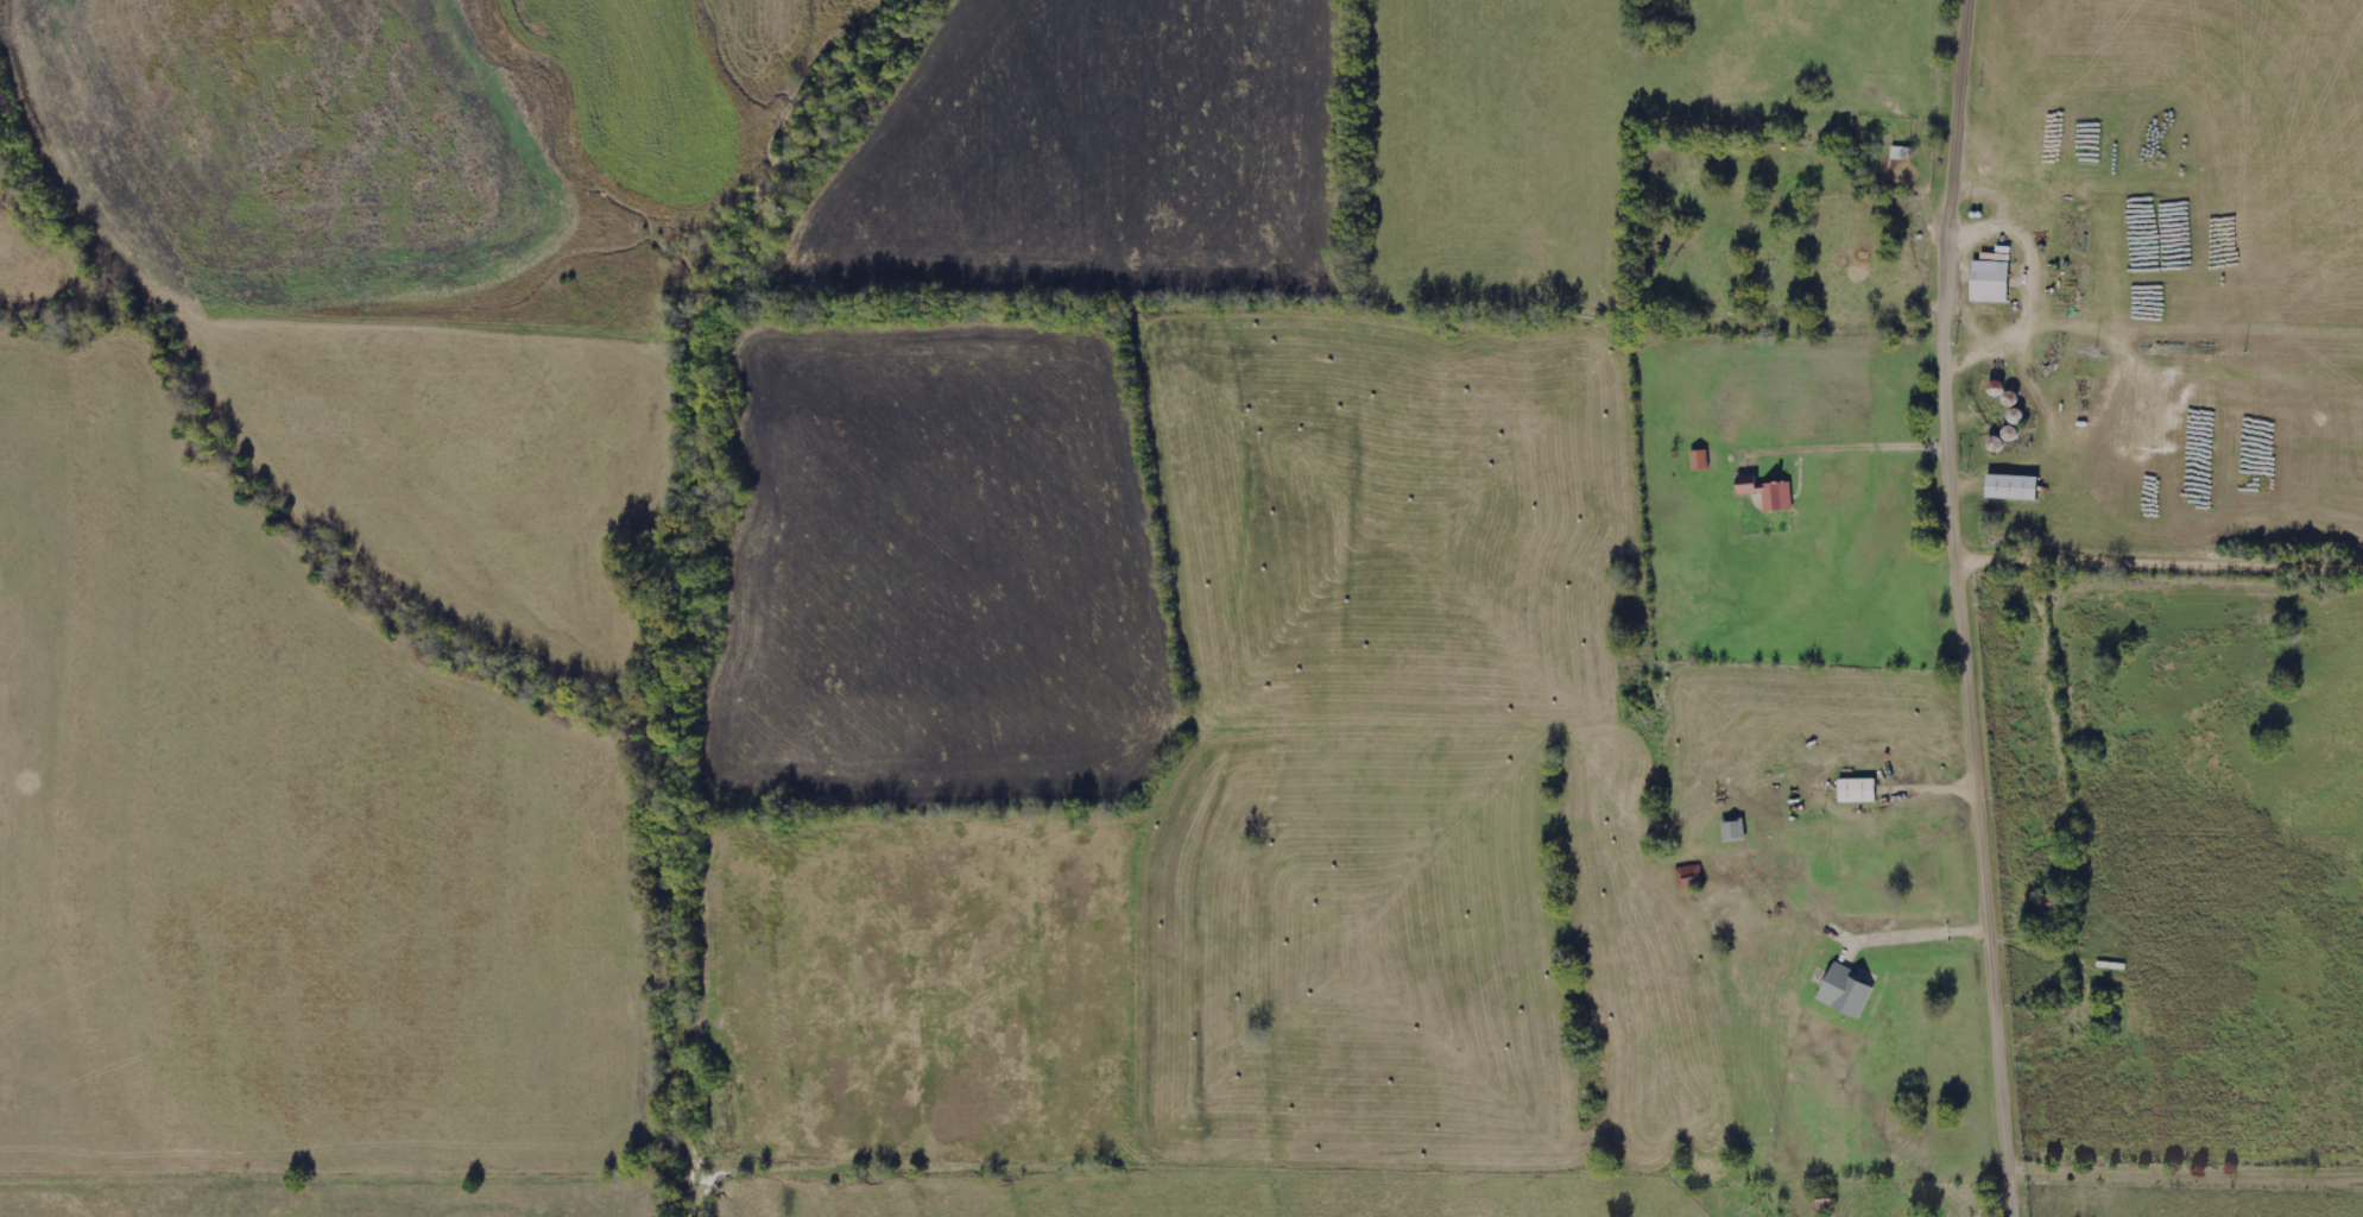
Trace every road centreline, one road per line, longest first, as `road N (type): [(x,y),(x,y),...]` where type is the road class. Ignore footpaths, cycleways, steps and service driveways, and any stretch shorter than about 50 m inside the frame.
road 1 (residential): [(2018,1216),(1953,450),(1952,316),(1976,0)]
road 2 (residential): [(1960,559),(2362,565)]

